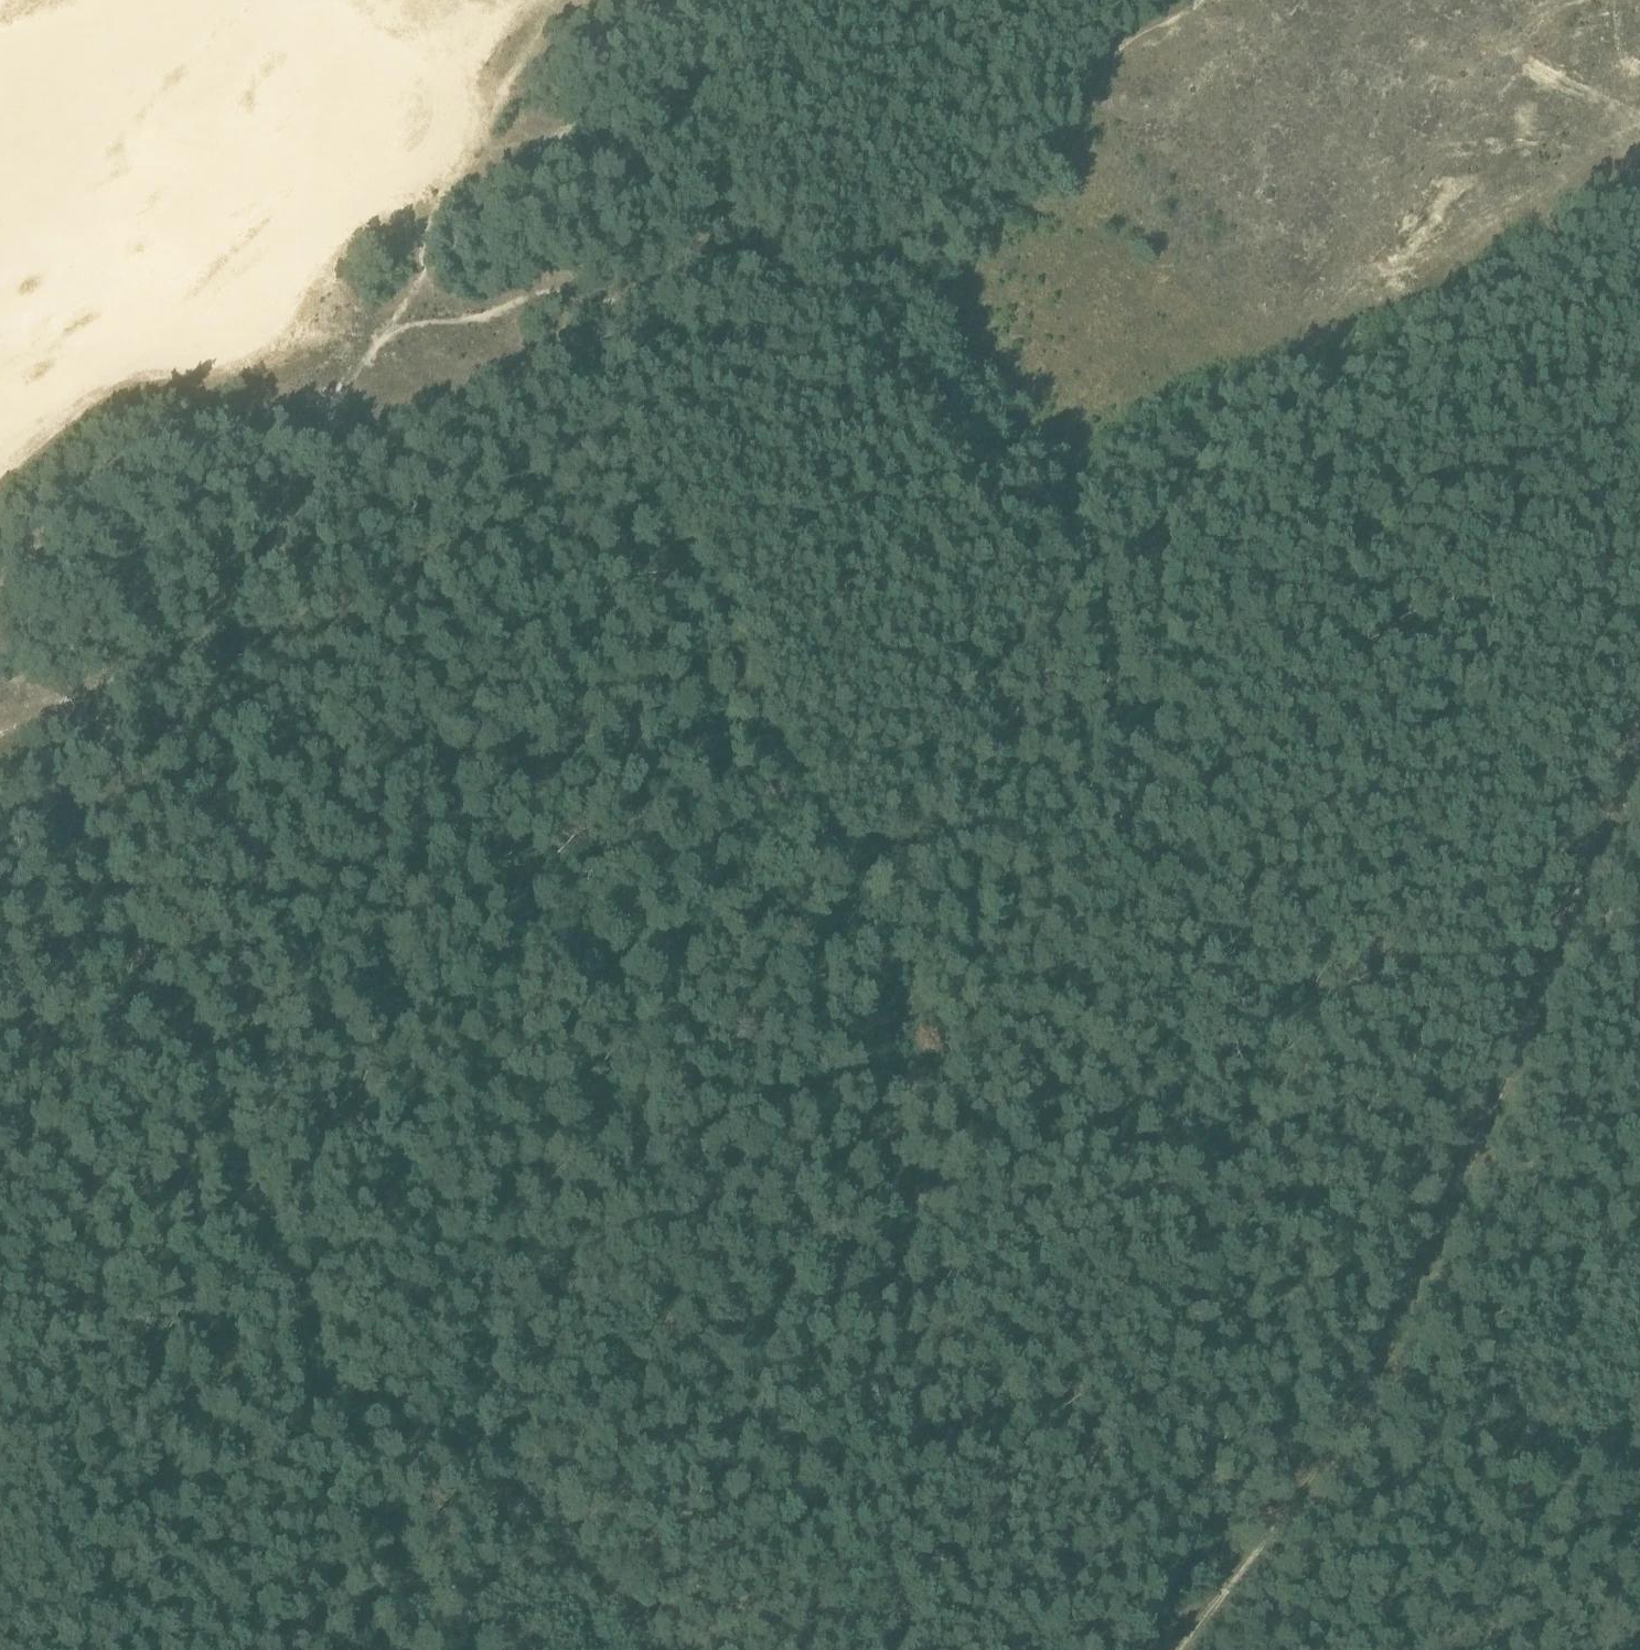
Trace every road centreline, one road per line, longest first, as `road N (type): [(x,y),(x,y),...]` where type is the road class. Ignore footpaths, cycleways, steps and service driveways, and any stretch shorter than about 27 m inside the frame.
road 1 (track): [(1639,776),(1447,1223),(1333,1459),(1196,1649)]
road 2 (track): [(192,0),(0,167)]

